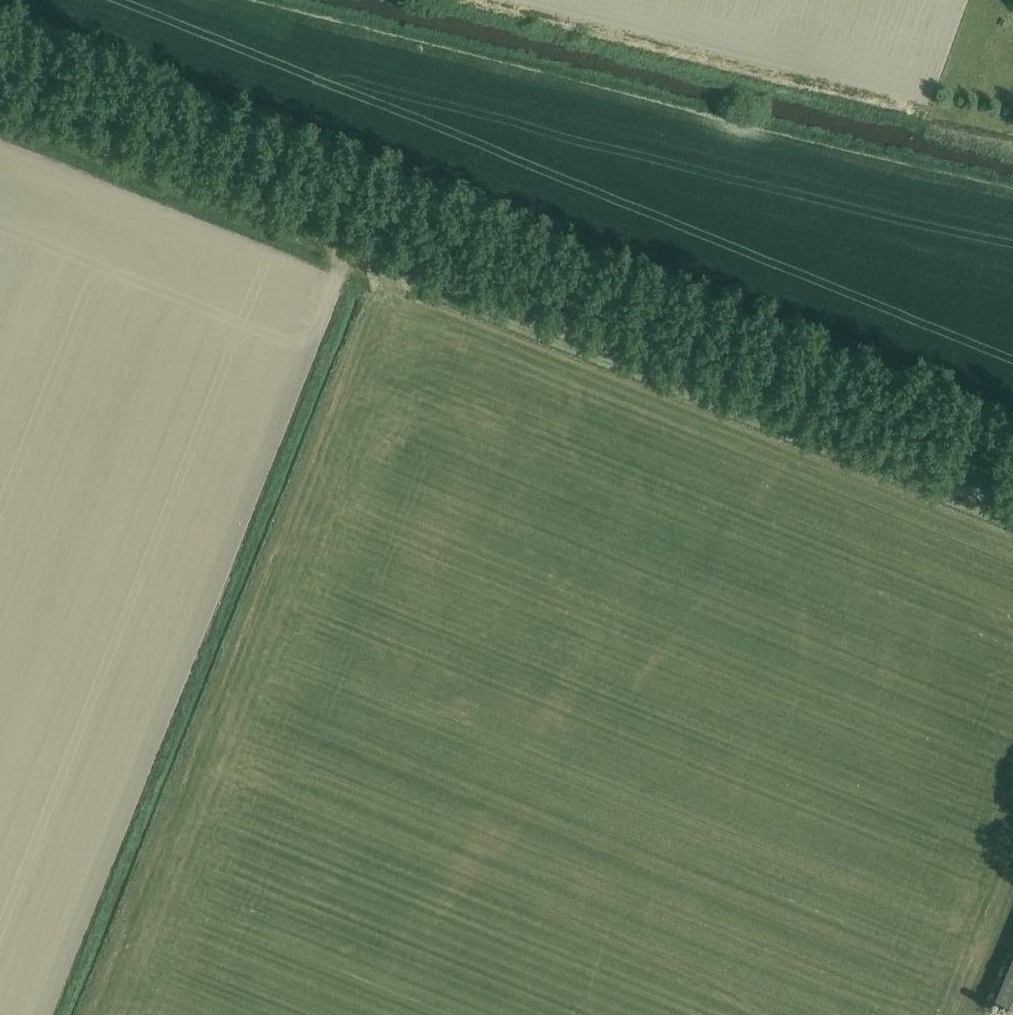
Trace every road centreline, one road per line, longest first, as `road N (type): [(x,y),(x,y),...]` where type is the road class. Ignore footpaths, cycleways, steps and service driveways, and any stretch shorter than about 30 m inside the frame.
road 1 (unclassified): [(1012,513),(0,107)]

